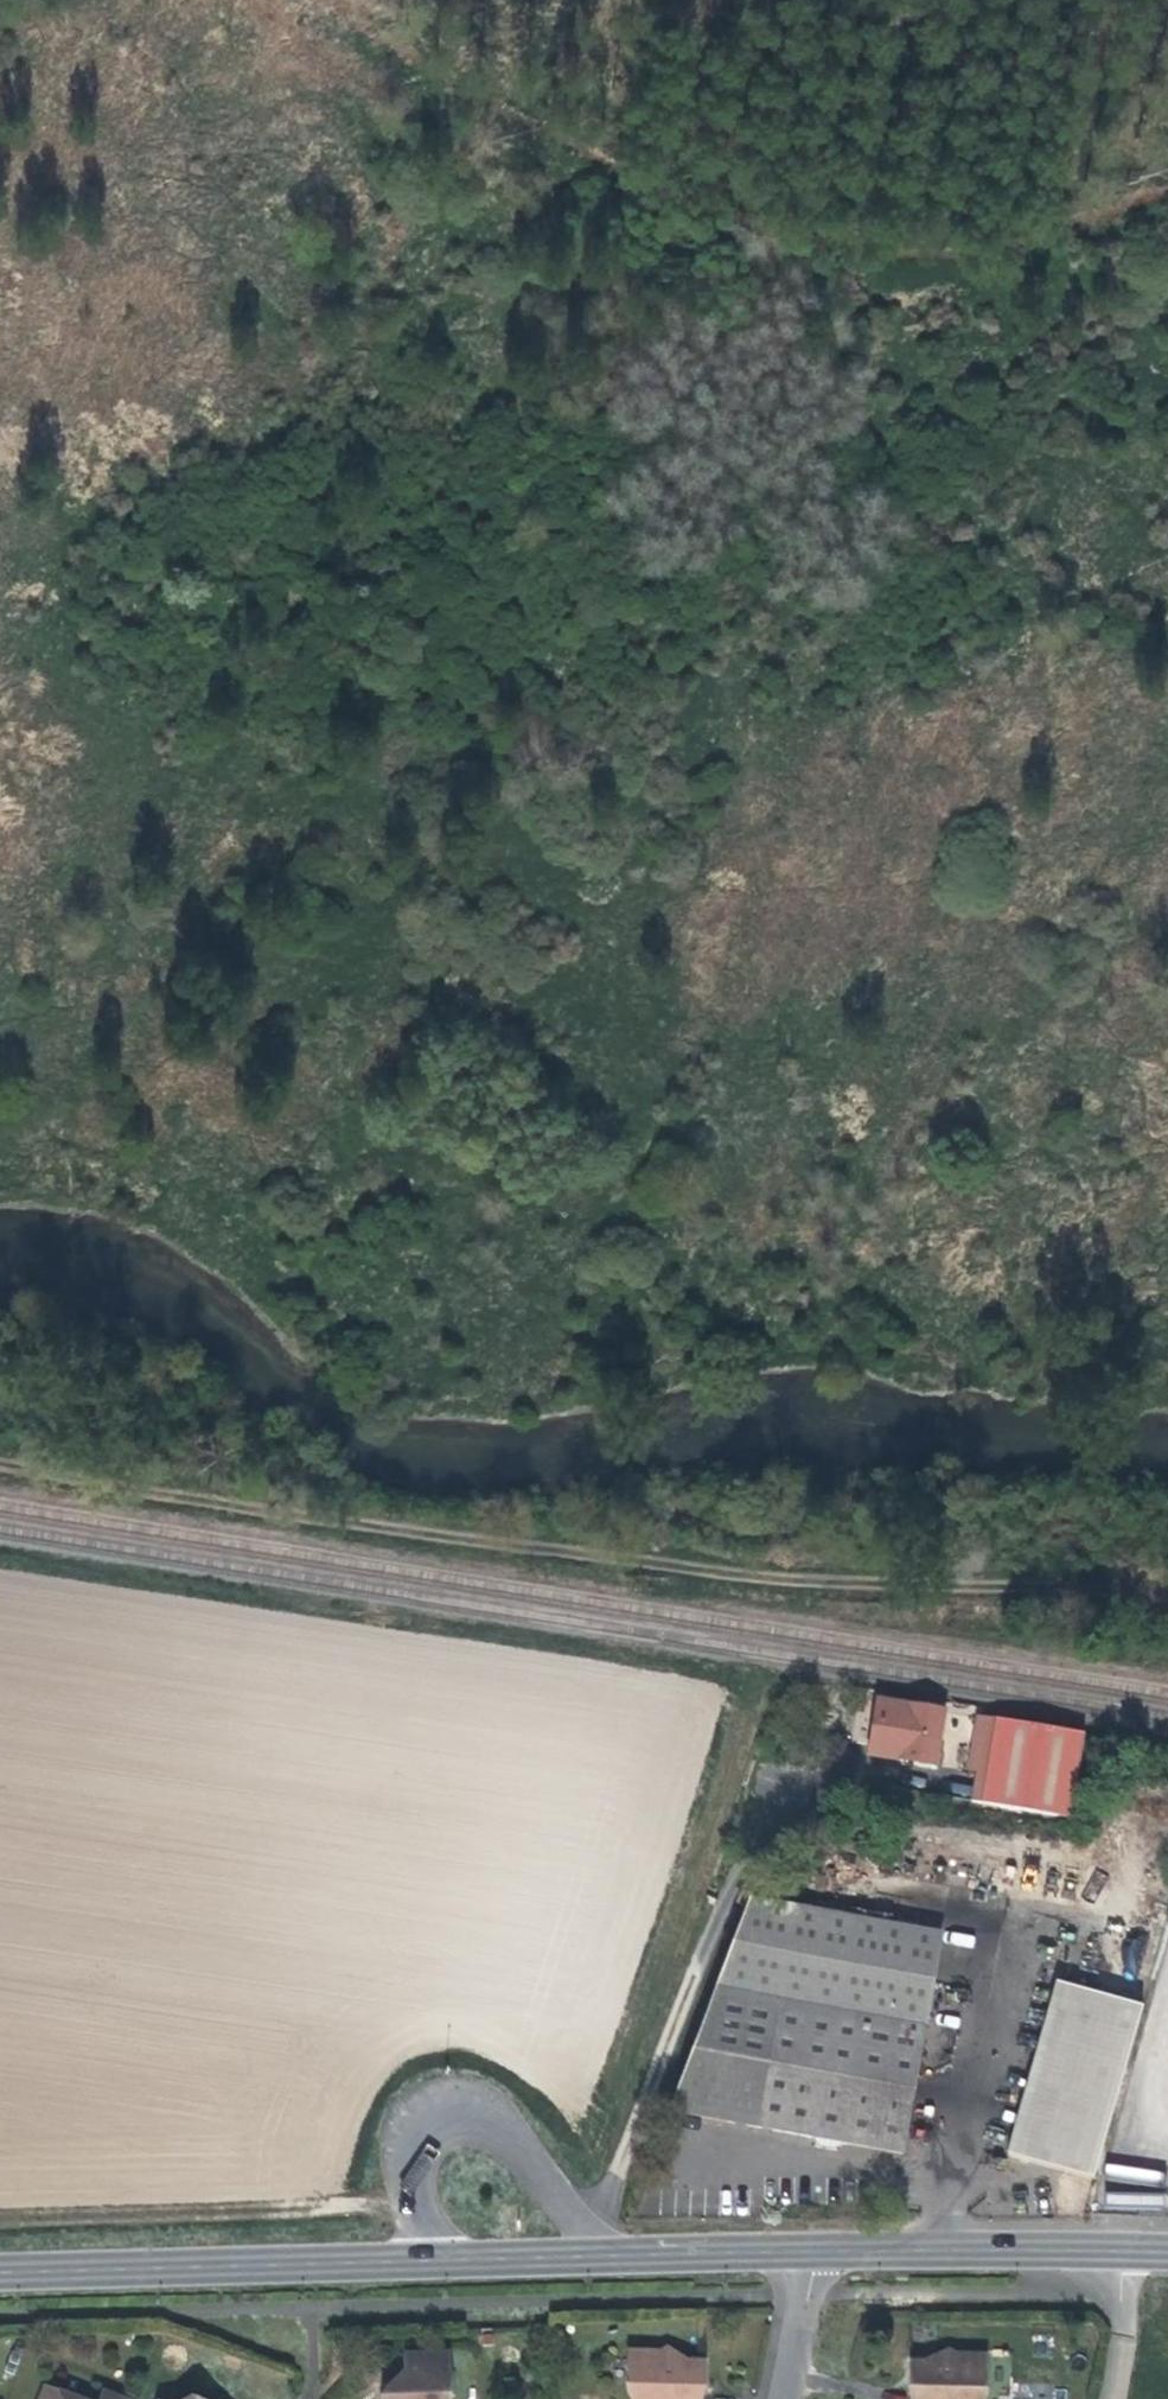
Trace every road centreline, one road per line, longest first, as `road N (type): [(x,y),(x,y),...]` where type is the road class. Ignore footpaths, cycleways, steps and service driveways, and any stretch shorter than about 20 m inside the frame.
road 1 (track): [(1167,1605),(973,1584),(753,1576),(0,1465)]
road 2 (tertiary): [(812,2250),(0,2270)]
road 3 (tertiary): [(1167,2251),(812,2250)]
road 4 (residential): [(786,2398),(812,2250)]

